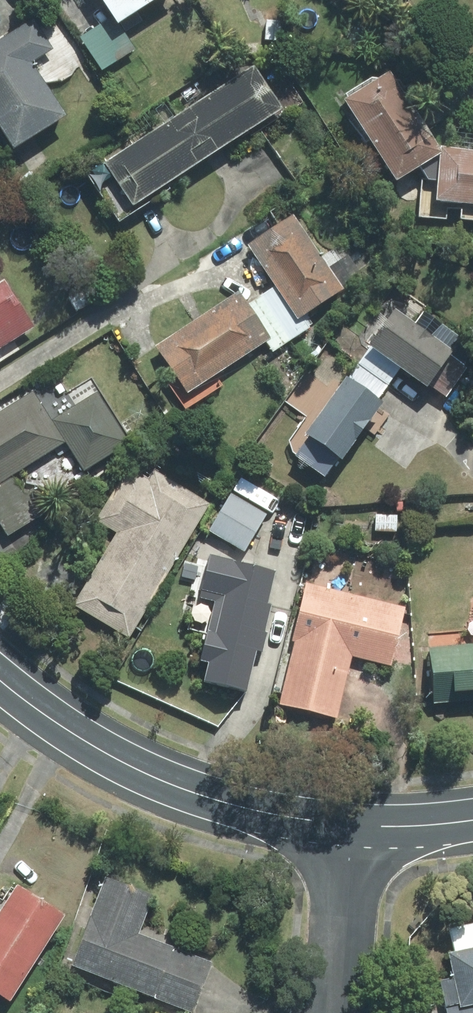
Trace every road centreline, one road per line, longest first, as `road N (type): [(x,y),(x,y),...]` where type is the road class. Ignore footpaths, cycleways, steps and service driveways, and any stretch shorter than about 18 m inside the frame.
road 1 (residential): [(353,830),(152,777),(0,679)]
road 2 (residential): [(337,1012),(353,830)]
road 3 (residential): [(472,821),(353,830)]

